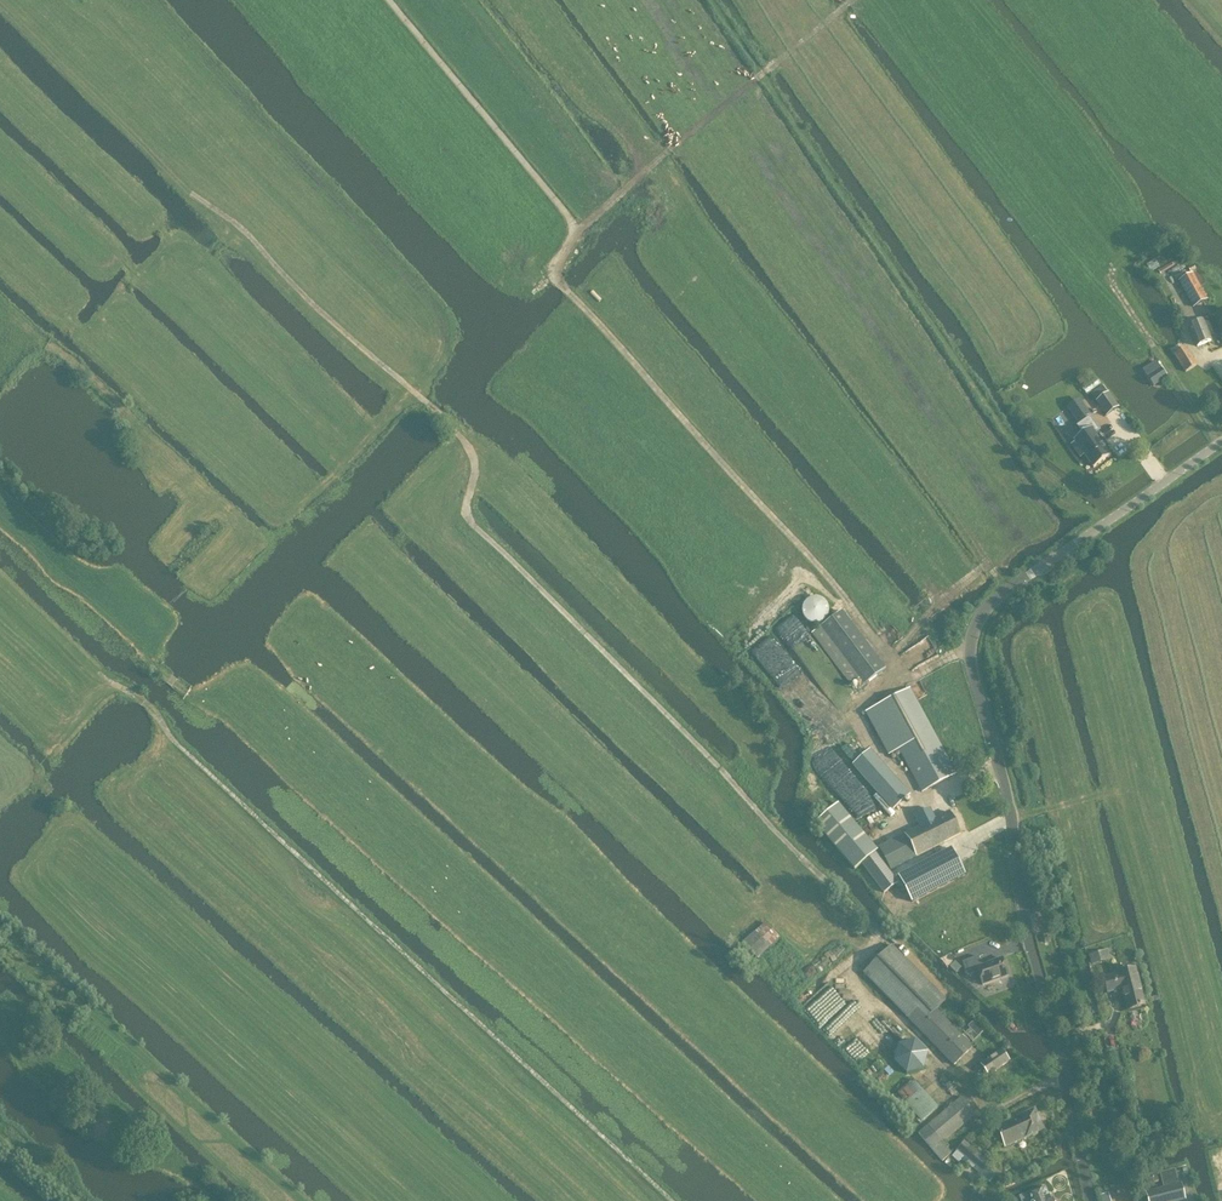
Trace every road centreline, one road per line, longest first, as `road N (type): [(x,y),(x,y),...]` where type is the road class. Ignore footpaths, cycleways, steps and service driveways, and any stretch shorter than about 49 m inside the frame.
road 1 (track): [(0,7),(460,437),(475,466),(470,521),(866,918),(875,940),(855,983),(947,1070)]
road 2 (track): [(973,646),(911,675),(556,276),(575,226),(388,0)]
road 3 (track): [(671,1200),(172,739),(134,695),(0,582)]
road 4 (tertiary): [(1091,1200),(972,663),(974,632),(992,603),(1076,543)]
road 5 (track): [(852,0),(577,237)]
road 6 (tertiary): [(1221,442),(1076,543)]

